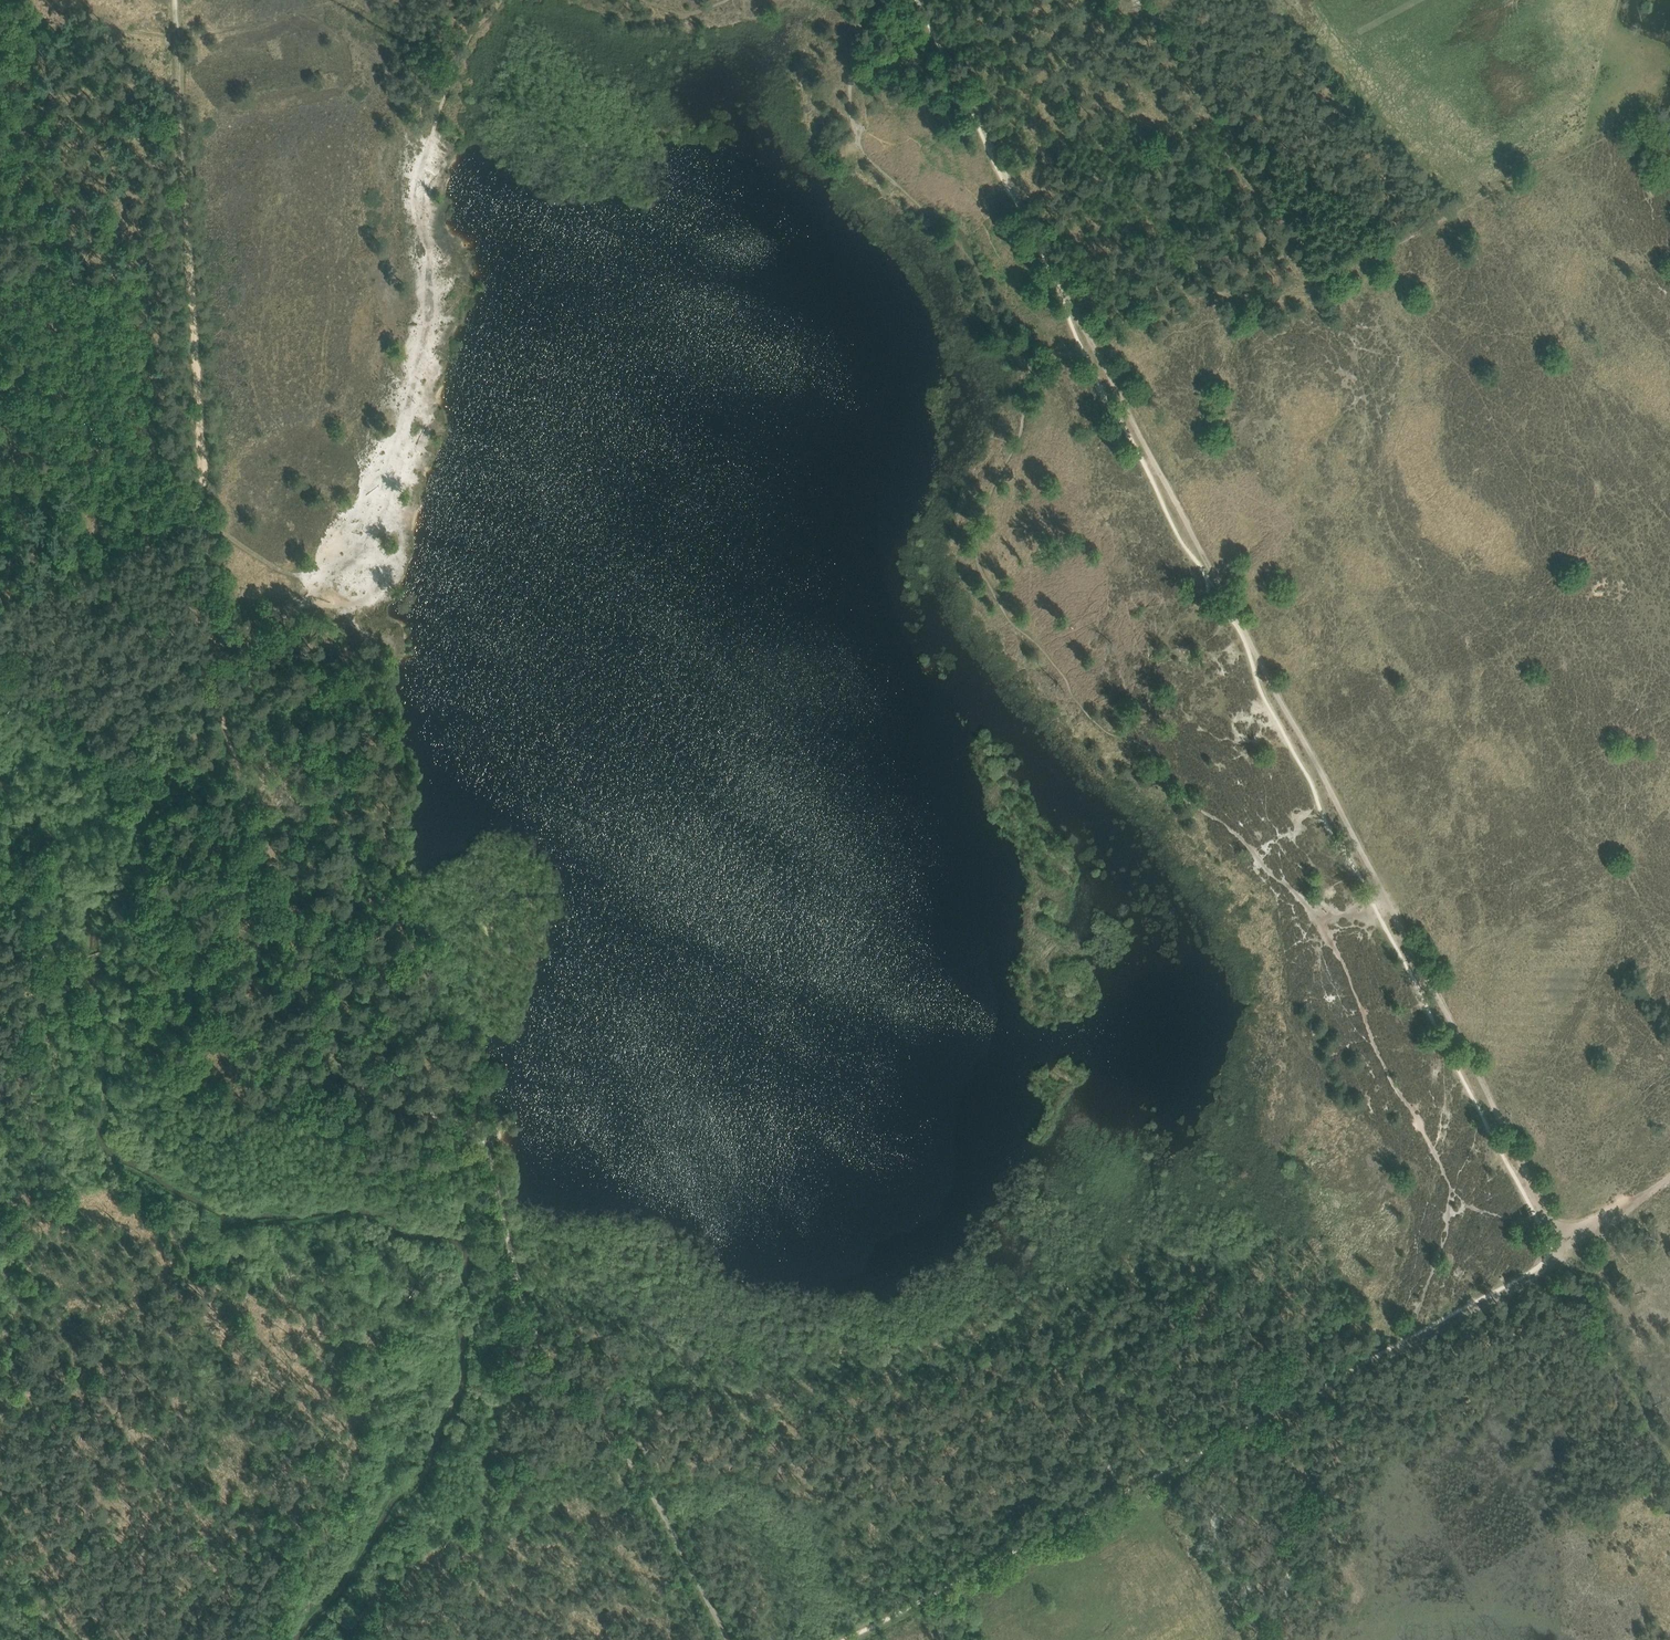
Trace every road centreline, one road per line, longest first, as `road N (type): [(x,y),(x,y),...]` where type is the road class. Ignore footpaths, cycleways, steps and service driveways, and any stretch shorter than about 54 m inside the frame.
road 1 (track): [(1567,1249),(1669,1440)]

